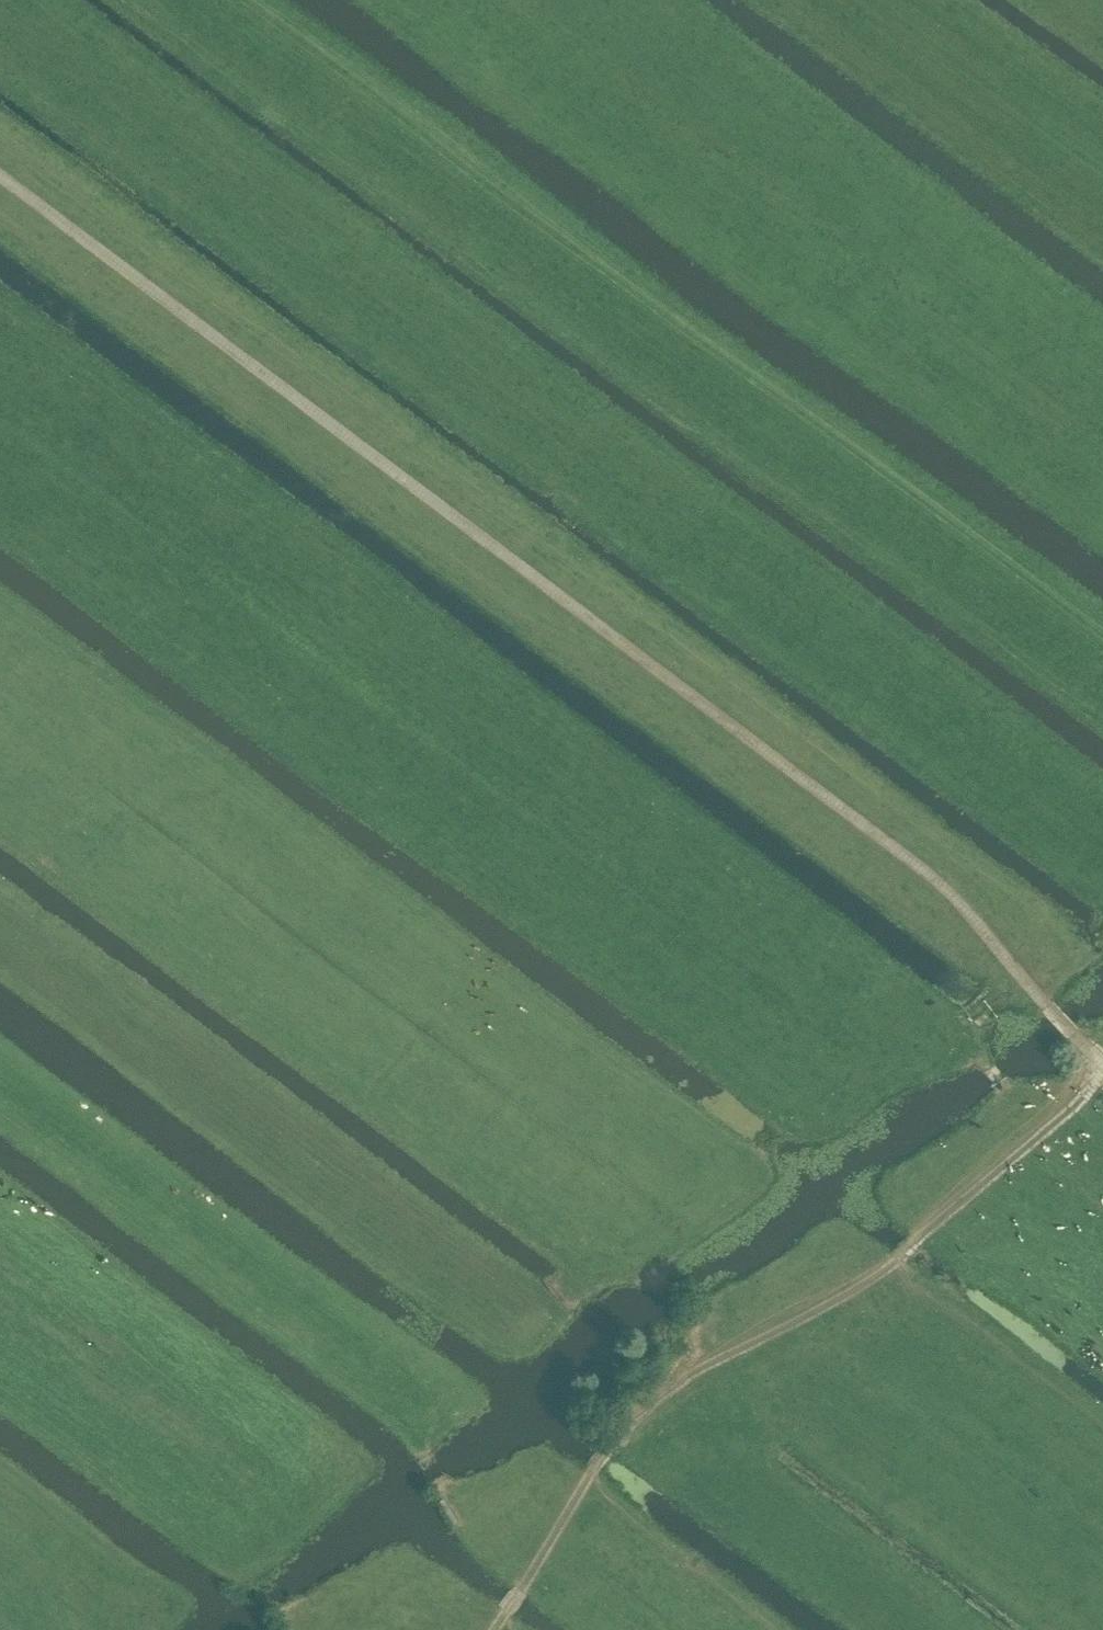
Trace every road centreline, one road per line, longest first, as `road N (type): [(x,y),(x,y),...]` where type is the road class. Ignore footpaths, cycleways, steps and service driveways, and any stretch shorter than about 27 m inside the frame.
road 1 (track): [(1102,1065),(952,897),(0,176)]
road 2 (track): [(617,1443),(647,1409),(898,1265),(1074,1115),(1101,1063)]
road 3 (track): [(500,1629),(595,1483)]

